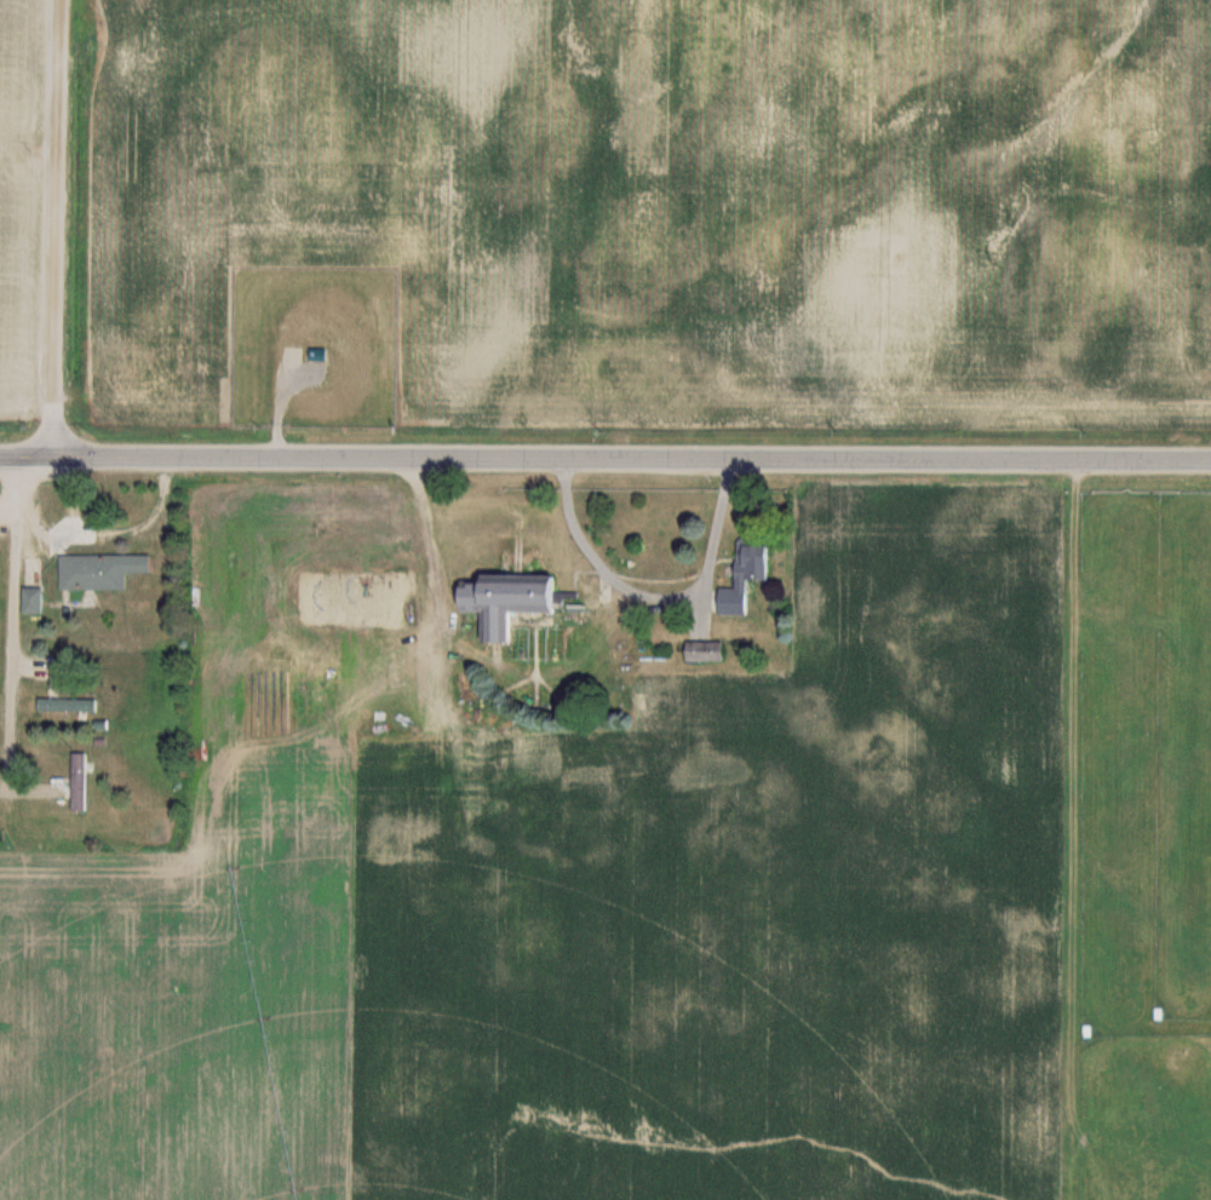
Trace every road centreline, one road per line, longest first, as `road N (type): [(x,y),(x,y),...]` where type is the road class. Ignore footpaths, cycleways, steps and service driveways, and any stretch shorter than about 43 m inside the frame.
road 1 (tertiary): [(1210,461),(0,456)]
road 2 (residential): [(53,457),(65,0)]

